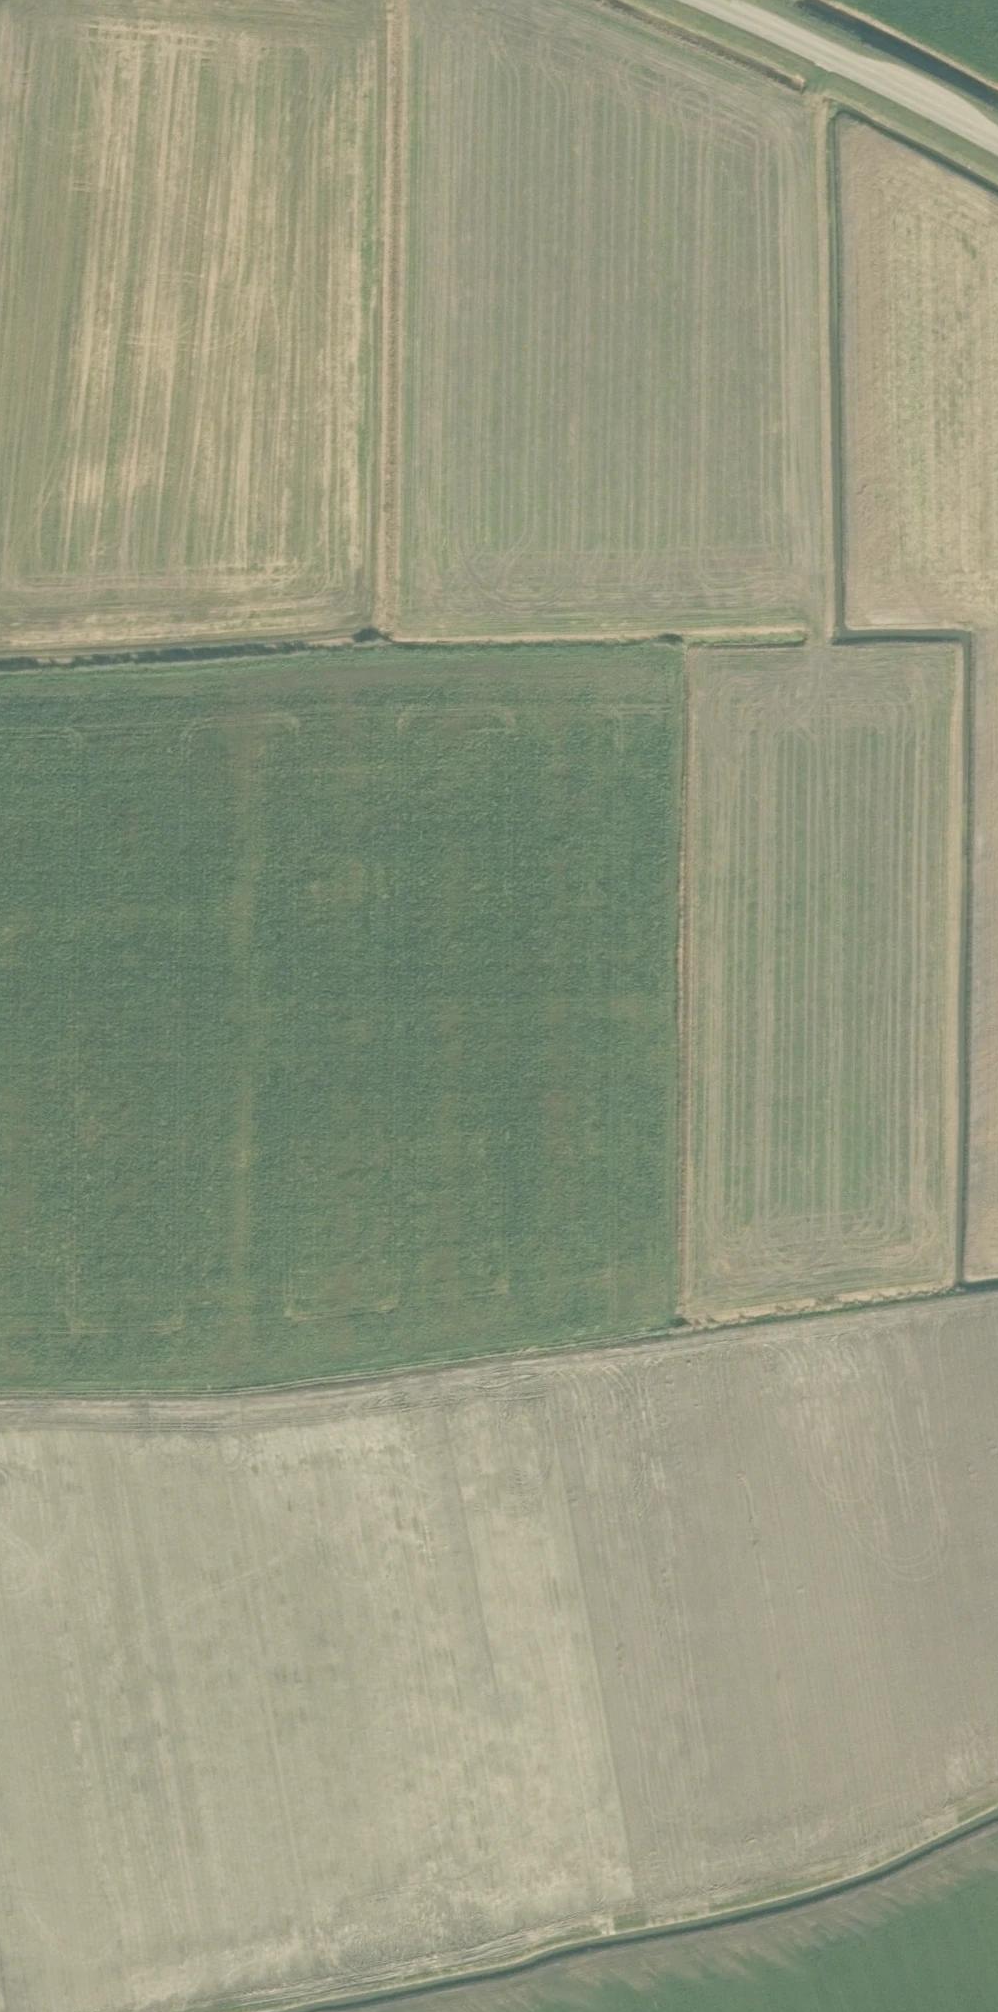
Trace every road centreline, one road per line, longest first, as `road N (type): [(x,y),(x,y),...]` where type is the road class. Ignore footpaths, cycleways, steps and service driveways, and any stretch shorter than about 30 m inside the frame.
road 1 (primary): [(997,140),(705,0)]

